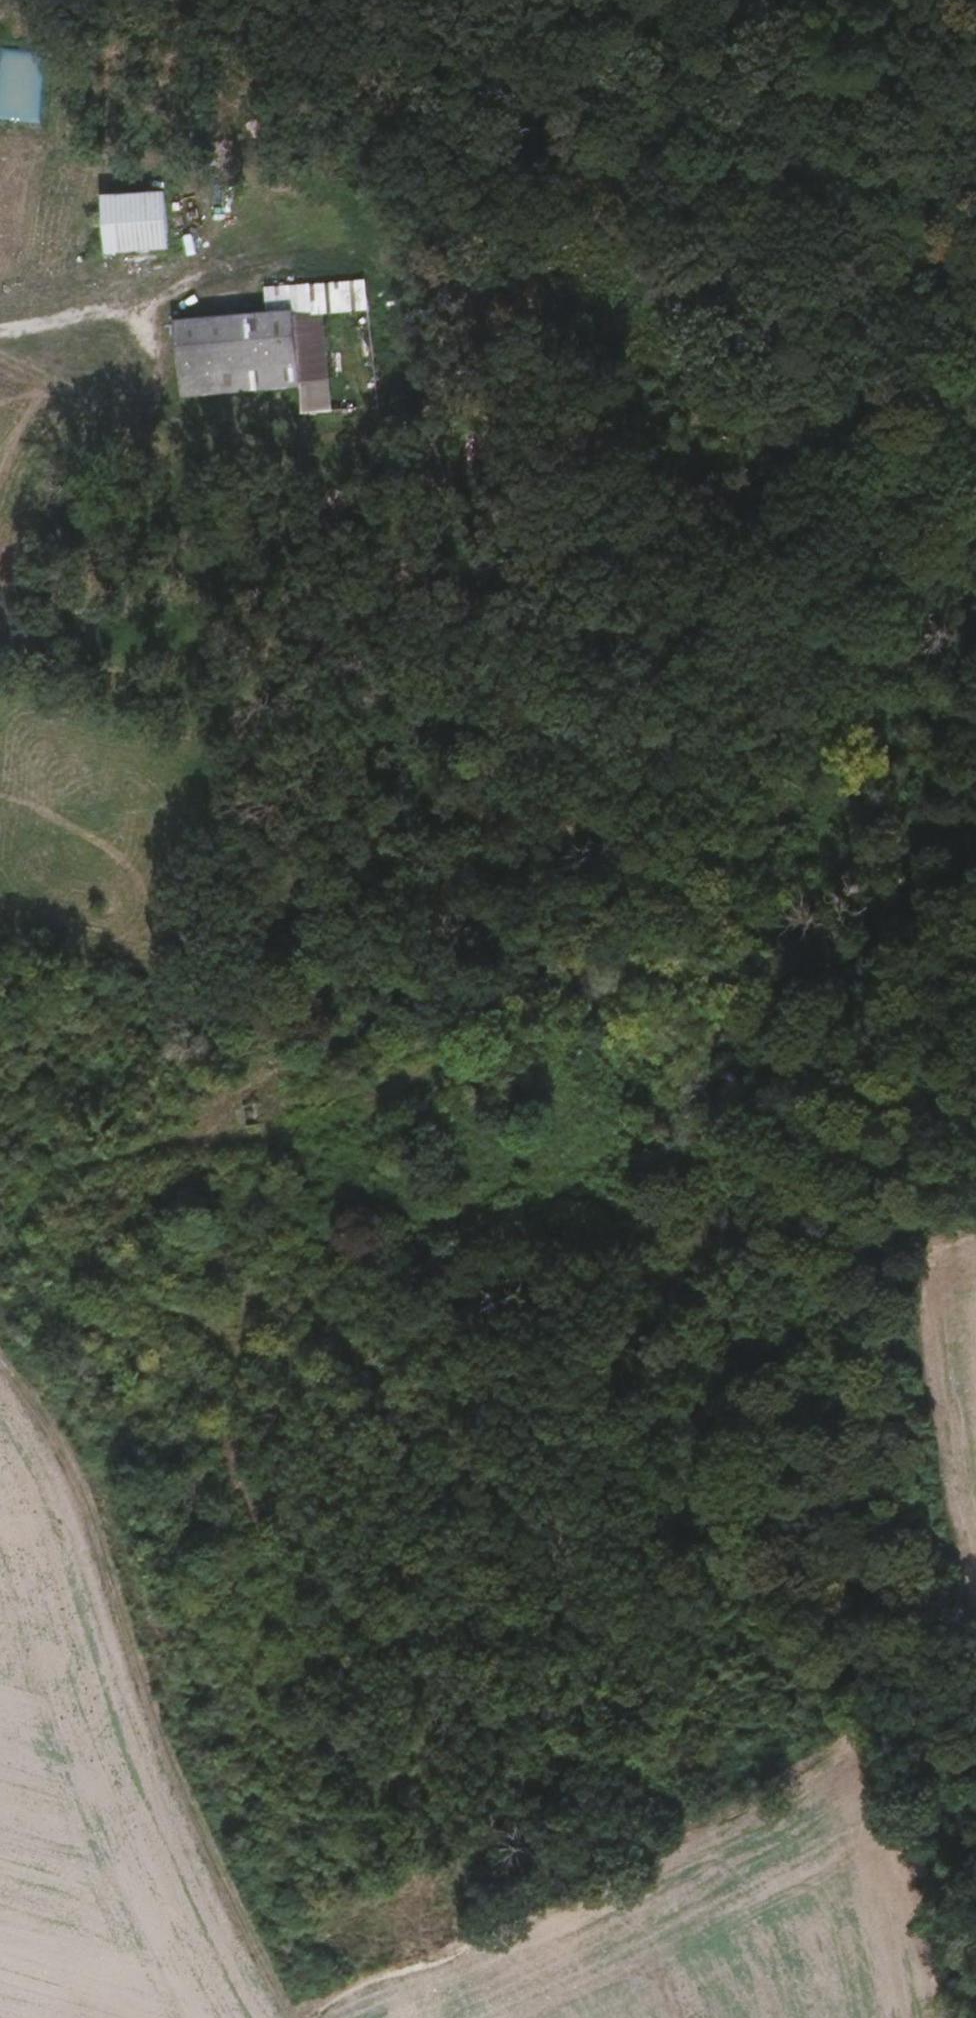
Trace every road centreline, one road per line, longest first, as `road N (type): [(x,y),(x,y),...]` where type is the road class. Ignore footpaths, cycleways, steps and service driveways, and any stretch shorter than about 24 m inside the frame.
road 1 (track): [(0,1363),(66,1455),(191,1806),(296,2017)]

